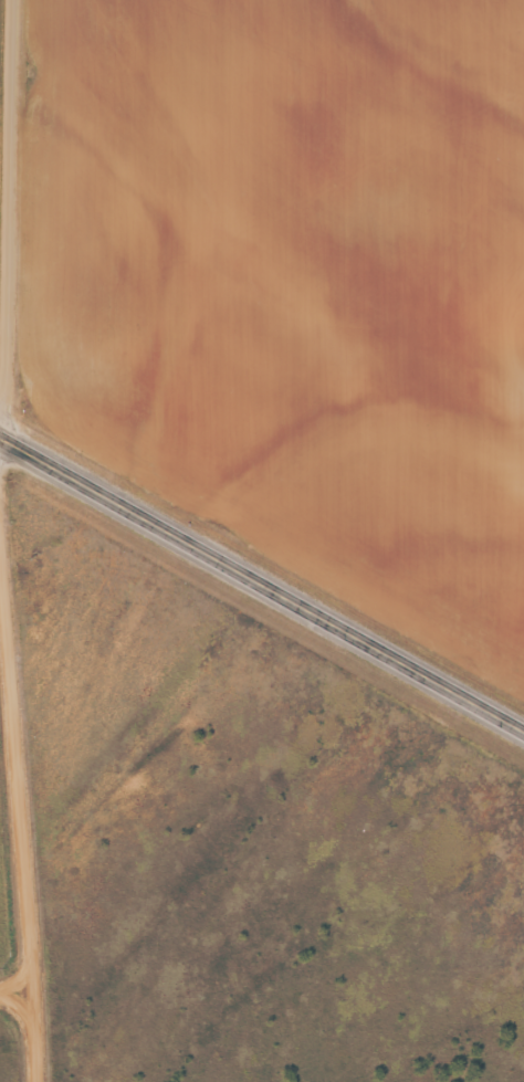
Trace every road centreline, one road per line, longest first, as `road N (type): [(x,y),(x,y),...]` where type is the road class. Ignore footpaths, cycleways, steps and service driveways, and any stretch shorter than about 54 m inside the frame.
road 1 (residential): [(2,438),(40,1081)]
road 2 (primary): [(0,436),(523,730)]
road 3 (residential): [(2,438),(14,0)]
road 4 (residential): [(171,532),(202,486),(255,445),(496,452),(523,432)]

